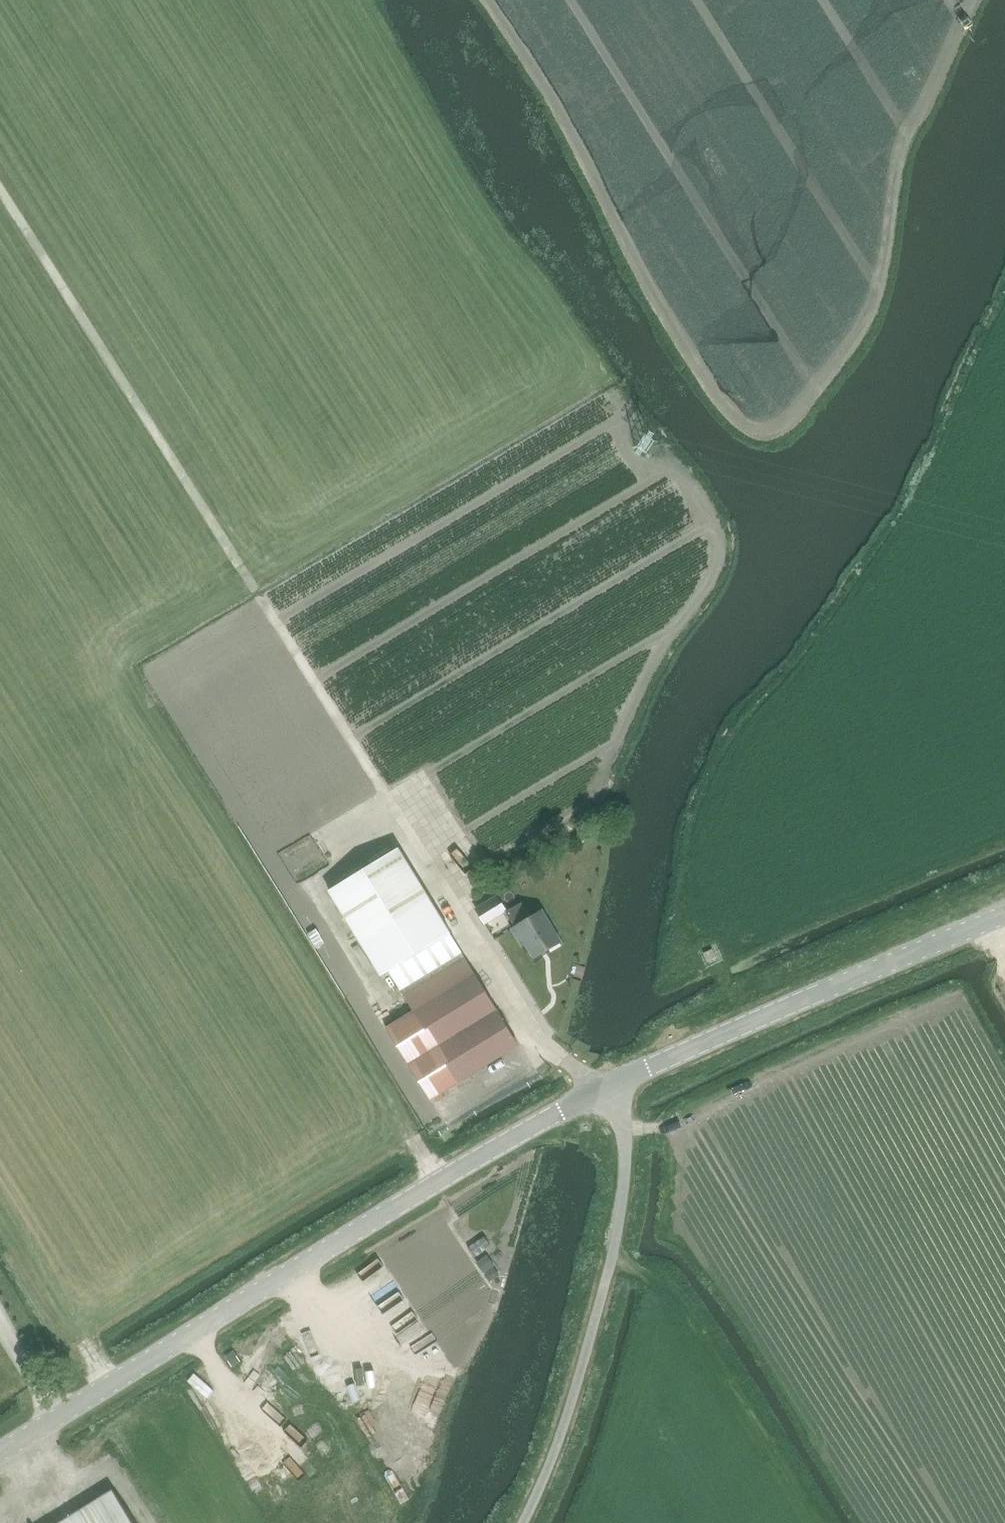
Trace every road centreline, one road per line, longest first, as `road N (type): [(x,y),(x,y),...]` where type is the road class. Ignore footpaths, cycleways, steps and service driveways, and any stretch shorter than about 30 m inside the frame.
road 1 (unclassified): [(0,1455),(614,1086)]
road 2 (unclassified): [(524,1522),(575,1395),(620,1218),(626,1141),(614,1086)]
road 3 (unclassified): [(614,1086),(1004,918)]

